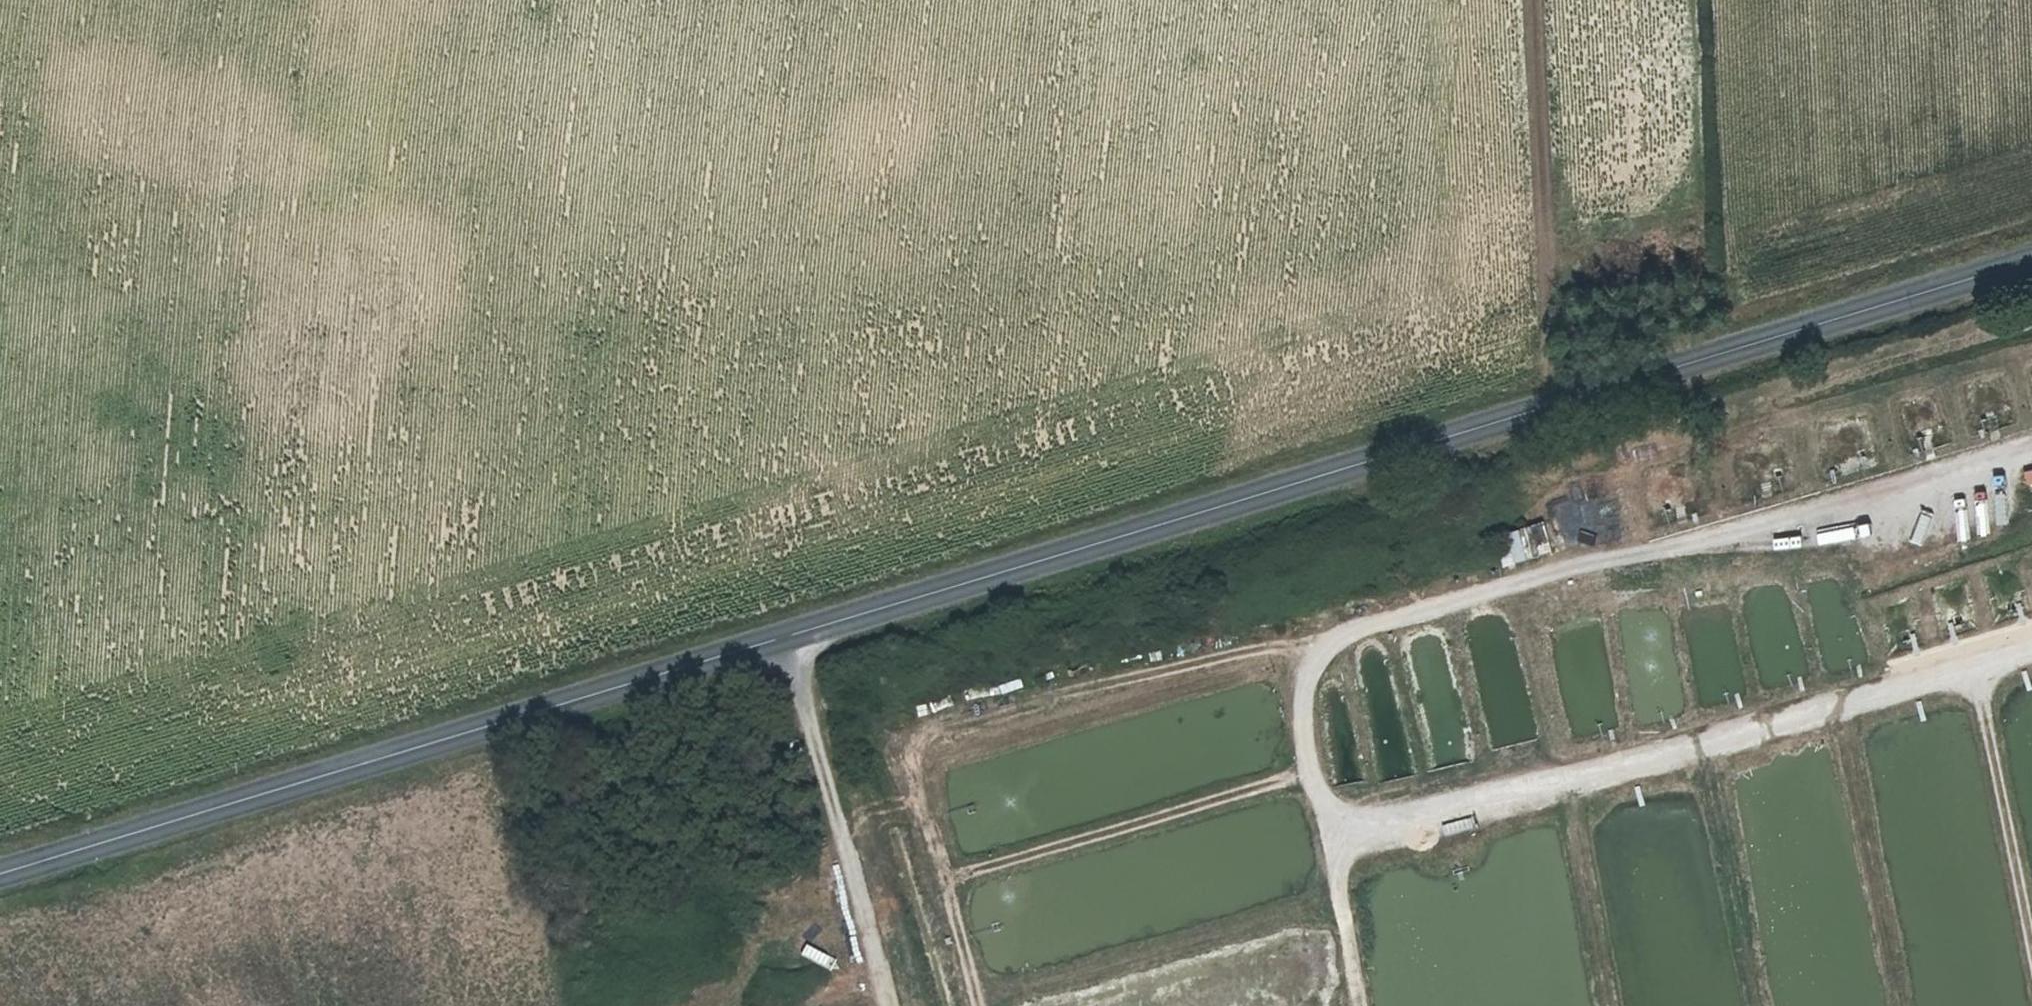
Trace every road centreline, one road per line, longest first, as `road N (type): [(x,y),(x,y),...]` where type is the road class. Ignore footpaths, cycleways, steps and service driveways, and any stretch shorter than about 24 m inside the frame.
road 1 (secondary): [(0,875),(2031,262)]
road 2 (track): [(795,637),(808,749),(881,1005)]

